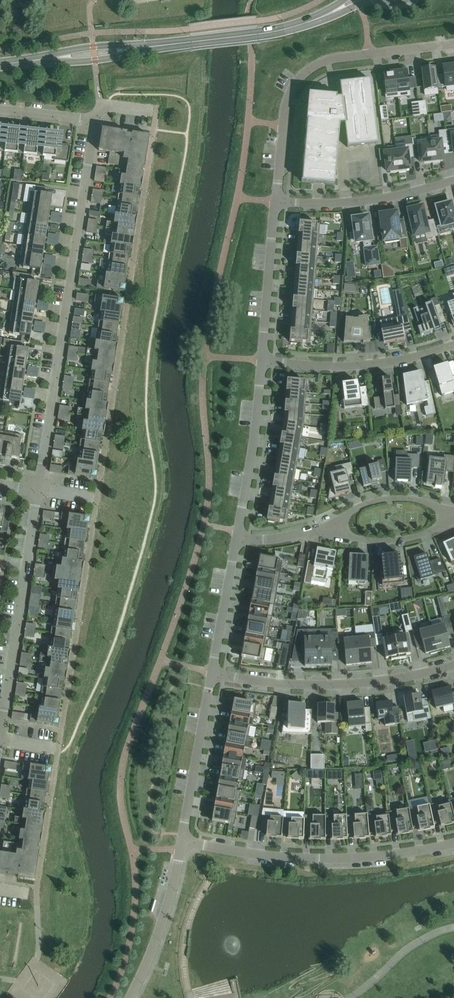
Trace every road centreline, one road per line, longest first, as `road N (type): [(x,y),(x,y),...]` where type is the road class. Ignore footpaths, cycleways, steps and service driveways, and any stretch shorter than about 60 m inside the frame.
road 1 (residential): [(39,489),(95,120)]
road 2 (residential): [(182,841),(321,859),(453,843)]
road 3 (residential): [(211,674),(345,685),(453,666)]
road 4 (residential): [(0,728),(39,489)]
road 5 (residential): [(276,202),(295,85),(322,62),(369,54)]
road 6 (residential): [(262,360),(361,365),(453,345)]
road 7 (secondary): [(146,48),(258,34),(325,16)]
road 8 (residential): [(237,538),(262,360)]
road 9 (residential): [(276,202),(376,199),(453,181)]
road 10 (residential): [(182,841),(211,674)]
road 11 (residential): [(129,997),(160,927),(182,841)]
road 12 (residential): [(262,360),(276,202)]
road 13 (residential): [(453,511),(385,499),(304,533)]
road 14 (residential): [(304,533),(392,541),(453,520)]
road 15 (residential): [(211,674),(237,538)]

